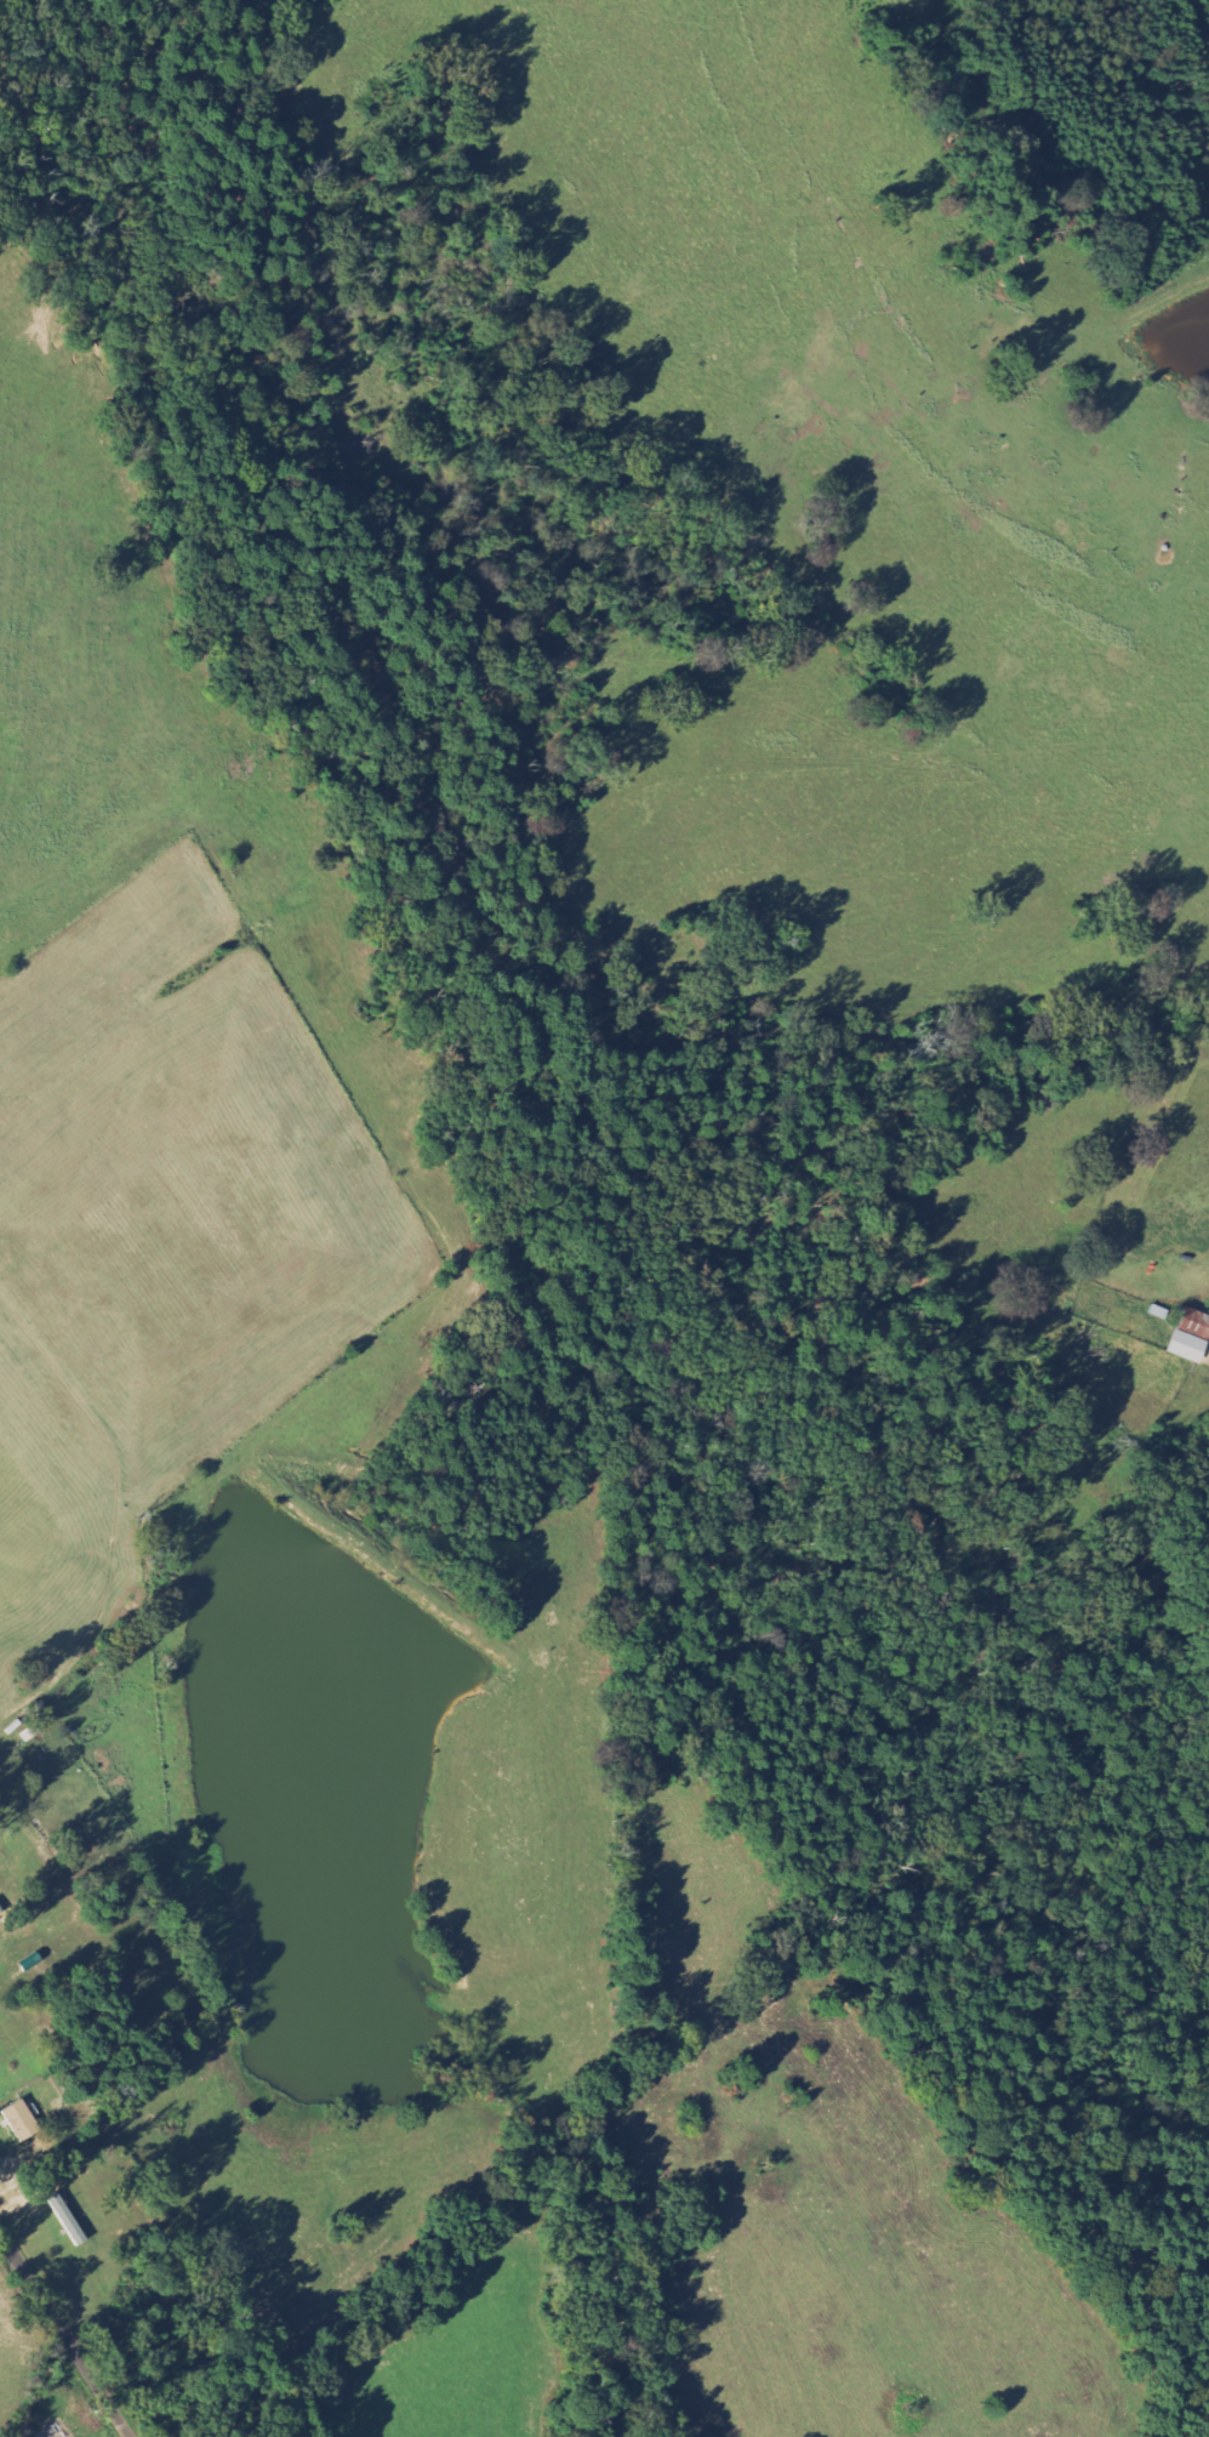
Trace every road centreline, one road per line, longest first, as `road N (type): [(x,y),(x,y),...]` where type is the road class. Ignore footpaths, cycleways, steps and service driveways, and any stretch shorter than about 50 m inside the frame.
road 1 (residential): [(94,2436),(0,2252)]

